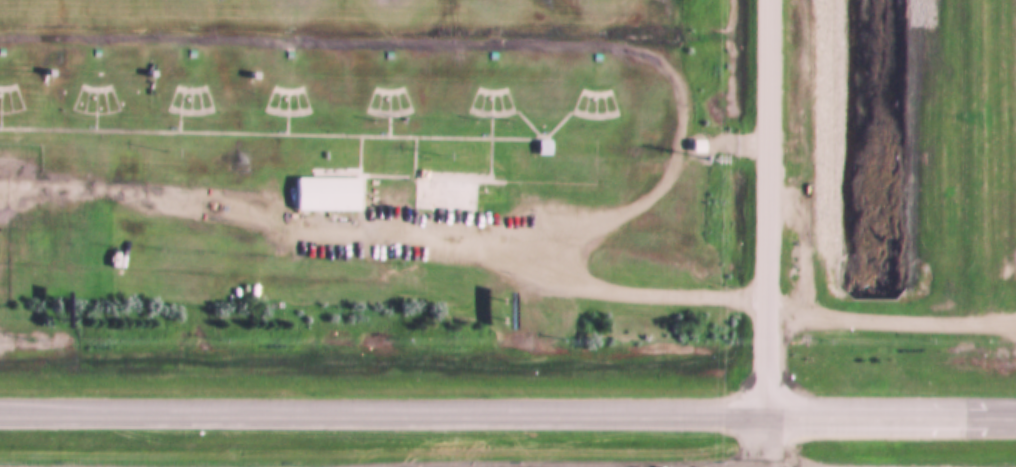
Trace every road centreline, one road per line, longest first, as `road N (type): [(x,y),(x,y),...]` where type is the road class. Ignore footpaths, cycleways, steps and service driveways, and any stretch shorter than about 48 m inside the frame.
road 1 (trunk): [(1015,413),(0,417)]
road 2 (residential): [(758,466),(768,0)]

